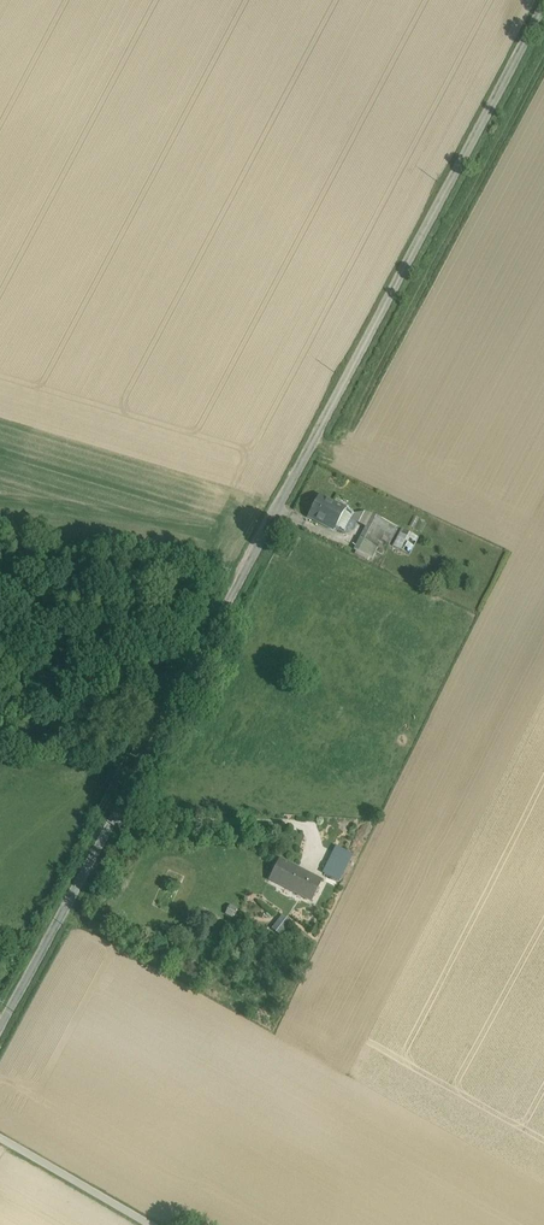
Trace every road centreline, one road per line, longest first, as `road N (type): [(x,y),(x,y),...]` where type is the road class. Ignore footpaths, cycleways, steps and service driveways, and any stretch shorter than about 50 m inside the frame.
road 1 (unclassified): [(543,7),(0,1026)]
road 2 (track): [(150,1224),(0,1138)]

